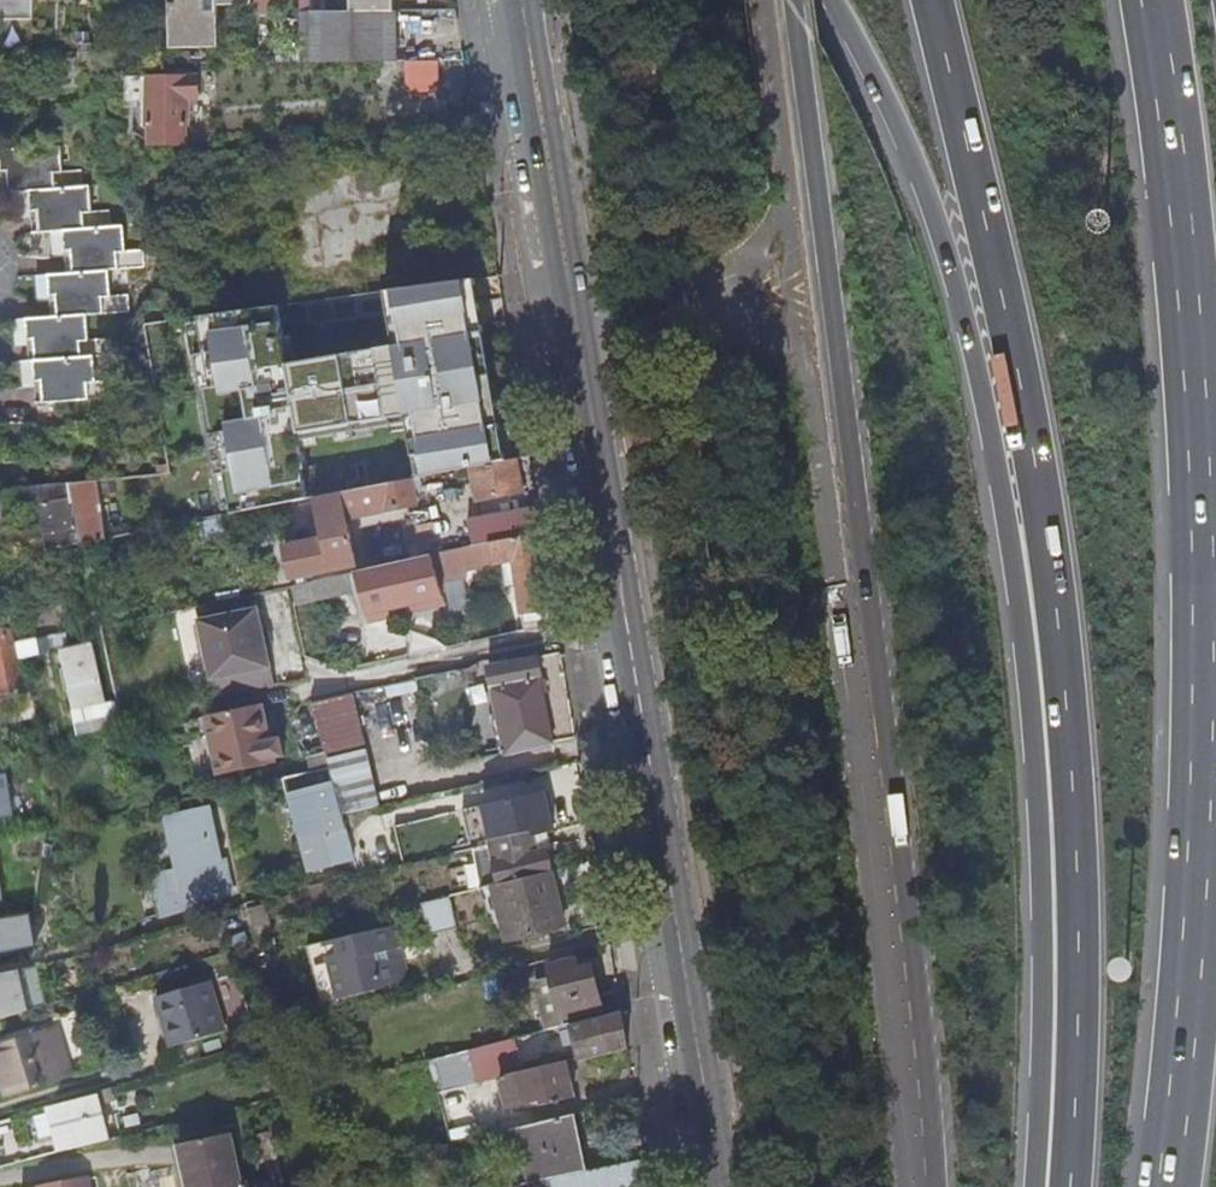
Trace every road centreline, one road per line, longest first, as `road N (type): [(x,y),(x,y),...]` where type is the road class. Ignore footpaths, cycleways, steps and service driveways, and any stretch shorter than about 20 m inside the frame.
road 1 (motorway): [(781,0),(826,287),(919,1186)]
road 2 (motorway): [(1150,0),(1187,289),(1201,547),(1198,846),(1167,1186)]
road 3 (motorway): [(828,0),(931,223),(1047,644)]
road 4 (motorway): [(931,0),(1027,429),(1047,644)]
road 5 (secondary): [(506,0),(610,604),(629,635)]
road 6 (secondary): [(629,635),(632,602),(536,0)]
road 7 (secondary): [(721,1186),(629,635)]
road 8 (motorway): [(1047,644),(1066,936),(1058,1186)]

